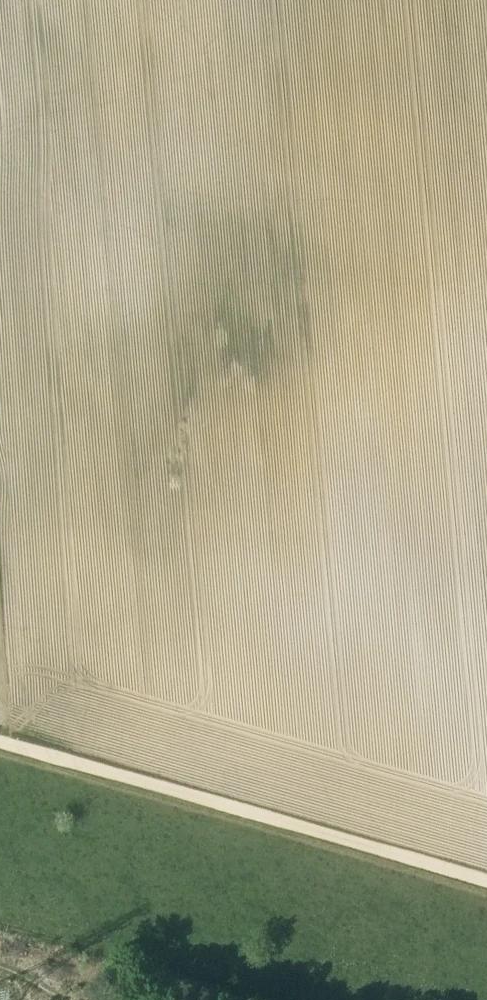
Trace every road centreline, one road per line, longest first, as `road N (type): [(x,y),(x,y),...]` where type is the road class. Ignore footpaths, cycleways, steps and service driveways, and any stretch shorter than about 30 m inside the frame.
road 1 (track): [(486,880),(0,736)]

